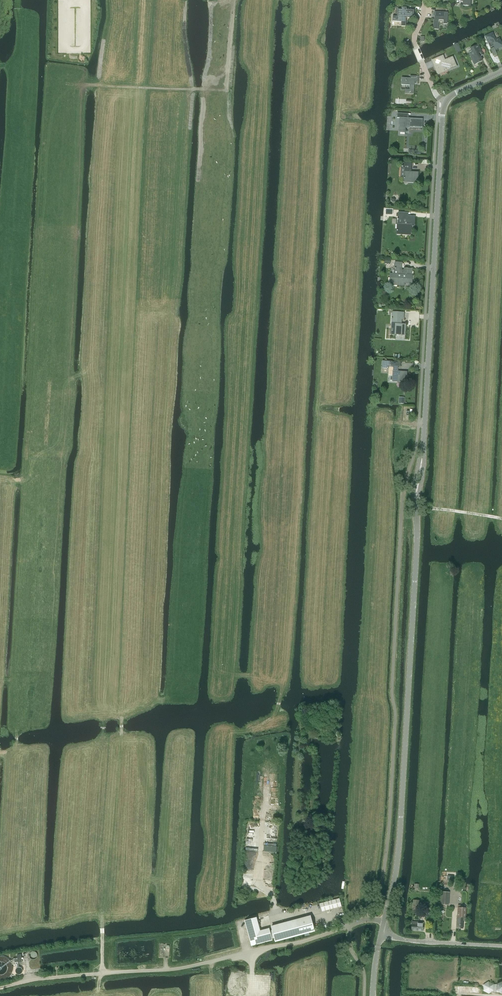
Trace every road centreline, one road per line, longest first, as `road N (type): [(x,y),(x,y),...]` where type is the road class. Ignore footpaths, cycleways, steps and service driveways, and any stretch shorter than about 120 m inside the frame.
road 1 (tertiary): [(384,921),(399,847),(445,102)]
road 2 (unclassified): [(11,985),(177,968),(384,921)]
road 3 (unclassified): [(501,945),(381,933)]

